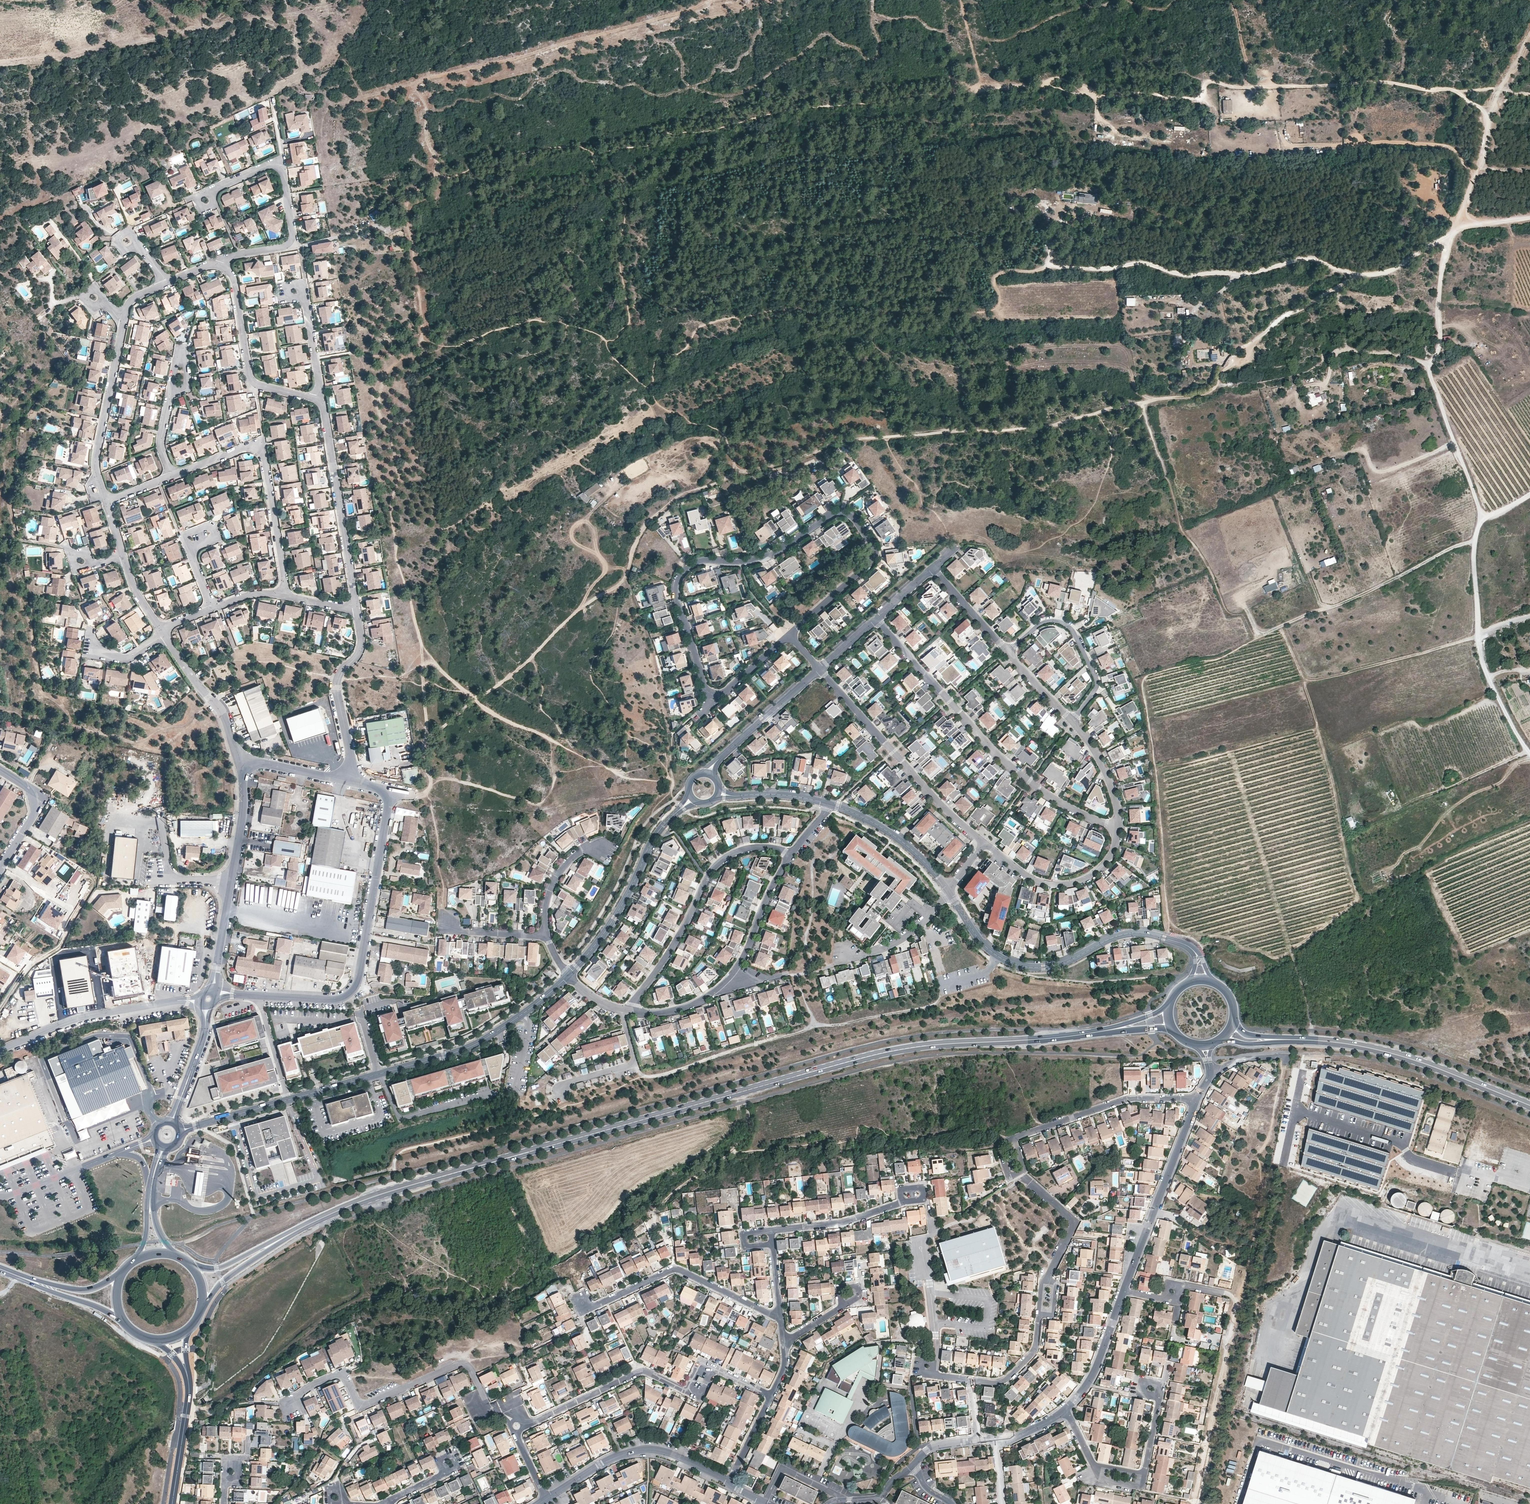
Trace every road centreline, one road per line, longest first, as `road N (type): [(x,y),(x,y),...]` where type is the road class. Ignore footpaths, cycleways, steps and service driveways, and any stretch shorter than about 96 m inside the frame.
road 1 (track): [(429,740),(624,580),(642,531),(672,502),(736,469),(842,440),(1003,432),(1142,404)]
road 2 (primary): [(291,1234),(389,1192),(919,1047)]
road 3 (track): [(1529,36),(1493,102),(1482,161),(1450,235),(1439,352),(1428,365),(1483,519)]
road 4 (track): [(1142,404),(1184,532),(1225,604),(1263,635),(1474,542)]
road 5 (residential): [(719,692),(705,687),(677,602),(683,572),(701,561),(763,558),(835,513),(849,515),(871,542),(872,559),(788,635)]
road 6 (track): [(1142,404),(1210,393),(1246,347),(1357,274),(1394,270),(1468,226),(1529,218)]
road 7 (residential): [(568,975),(469,1049),(179,1131)]
road 8 (residential): [(208,999),(335,998),(350,991),(389,796)]
road 9 (residential): [(876,618),(1004,760),(1060,801),(1119,829)]
road 10 (primary): [(1219,1042),(1378,1053),(1529,1109)]
road 11 (primary): [(1529,1104),(1380,1049),(1247,1036),(1233,1022)]
road 12 (track): [(1052,266),(1143,261),(1183,275),(1252,271),(1305,258),(1357,274)]
road 13 (track): [(1529,495),(1483,519),(1473,565),(1485,669),(1529,755)]
road 14 (track): [(429,76),(718,0)]
road 15 (residential): [(1186,947),(1125,934),(1057,965),(1023,966),(981,942),(949,890)]
road 16 (residential): [(293,1408),(298,1396),(335,1376),(367,1404),(462,1364),(486,1407),(498,1411)]
road 17 (primary): [(919,1047),(1174,1034)]
road 18 (primary): [(1168,1007),(1093,1031),(919,1047)]
road 19 (residential): [(632,1011),(714,867),(753,847),(790,855)]
road 20 (residential): [(172,477),(241,449),(262,455),(287,596)]
road 21 (residential): [(819,669),(984,842)]
road 22 (track): [(1303,680),(1529,618)]
road 23 (residential): [(780,1319),(679,1271),(585,1311),(581,1301)]
road 24 (track): [(1217,385),(1311,371),(1345,349),(1428,365)]
road 25 (residential): [(693,799),(660,829),(615,916),(568,975)]
road 26 (residential): [(0,1051),(79,1019),(208,999)]
road 27 (track): [(1229,1294),(1235,1303),(1225,1365),(1194,1503)]
road 28 (residential): [(316,400),(324,409),(357,609)]
road 29 (residential): [(1198,1098),(1124,1291)]
road 30 (residential): [(546,1498),(637,1452),(728,1485)]
road 31 (residential): [(1198,1098),(1126,1100),(1014,1138)]
road 32 (residential): [(220,267),(233,282),(253,382),(316,400)]
road 33 (residential): [(123,319),(96,456),(107,502)]
road 34 (residential): [(1008,652),(1042,622),(1072,628),(1098,681),(1072,721)]
road 35 (residential): [(357,609),(361,646),(337,683),(350,758),(345,782)]
road 36 (residential): [(984,842),(1033,879),(1065,884),(1102,866),(1119,829)]
road 37 (residential): [(680,1389),(640,1373),(523,1423)]
road 38 (residential): [(709,775),(819,669)]
road 39 (residential): [(240,765),(221,712),(164,635)]
road 40 (residential): [(277,166),(290,242),(220,267)]
road 41 (residential): [(949,890),(907,844),(832,805)]
road 42 (primary): [(0,1271),(128,1327)]
road 43 (residential): [(622,1009),(635,1065),(560,1092)]
road 44 (residential): [(1019,1173),(1073,1222),(1047,1279)]
road 45 (residential): [(790,855),(731,977)]
road 46 (residential): [(771,1231),(840,1224),(902,1202)]
road 47 (residential): [(1124,1291),(1094,1372),(1065,1408)]
road 48 (residential): [(172,1124),(208,999)]
road 49 (residential): [(949,890),(904,938),(875,952),(845,952)]
road 50 (primary): [(121,1275),(76,1290),(0,1269)]
road 51 (primary): [(201,1313),(232,1274),(291,1234)]
road 52 (residential): [(1072,721),(1103,768),(1119,829)]

